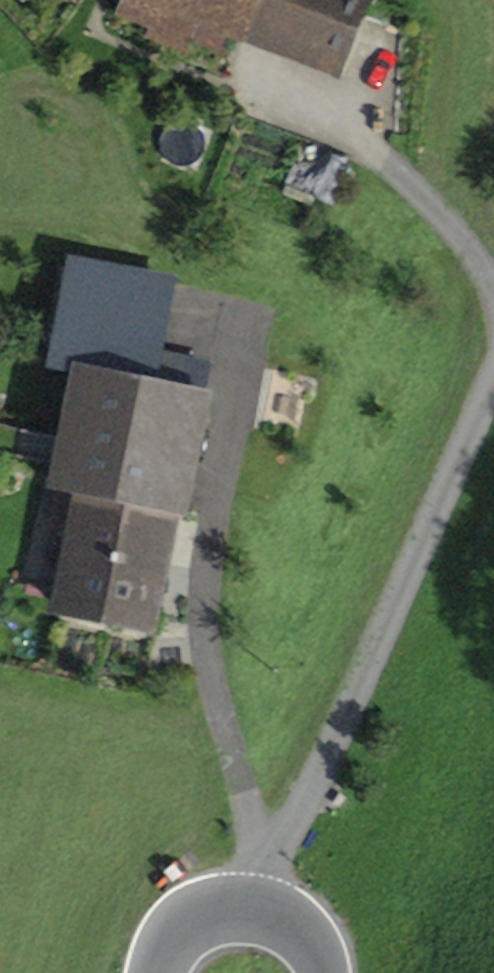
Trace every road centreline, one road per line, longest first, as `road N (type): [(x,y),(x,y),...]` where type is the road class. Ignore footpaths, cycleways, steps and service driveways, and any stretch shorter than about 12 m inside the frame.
road 1 (track): [(249,316),(201,633),(252,826),(254,910)]
road 2 (unclassified): [(254,910),(493,383)]
road 3 (track): [(369,142),(478,250),(493,283)]
road 4 (tertiary): [(157,972),(177,935),(214,911),(254,910)]

